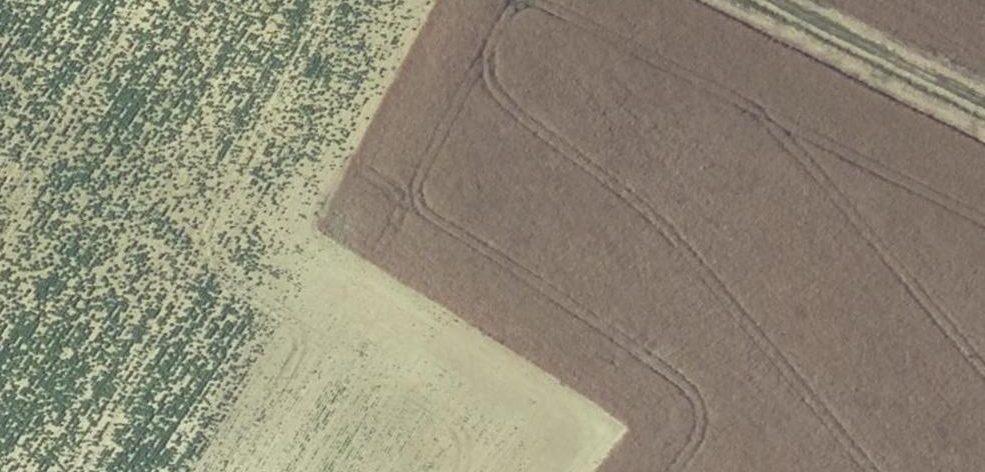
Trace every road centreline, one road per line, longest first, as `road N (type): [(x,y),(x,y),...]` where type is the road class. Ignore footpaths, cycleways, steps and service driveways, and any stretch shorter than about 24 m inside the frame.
road 1 (track): [(793,0),(984,95)]

